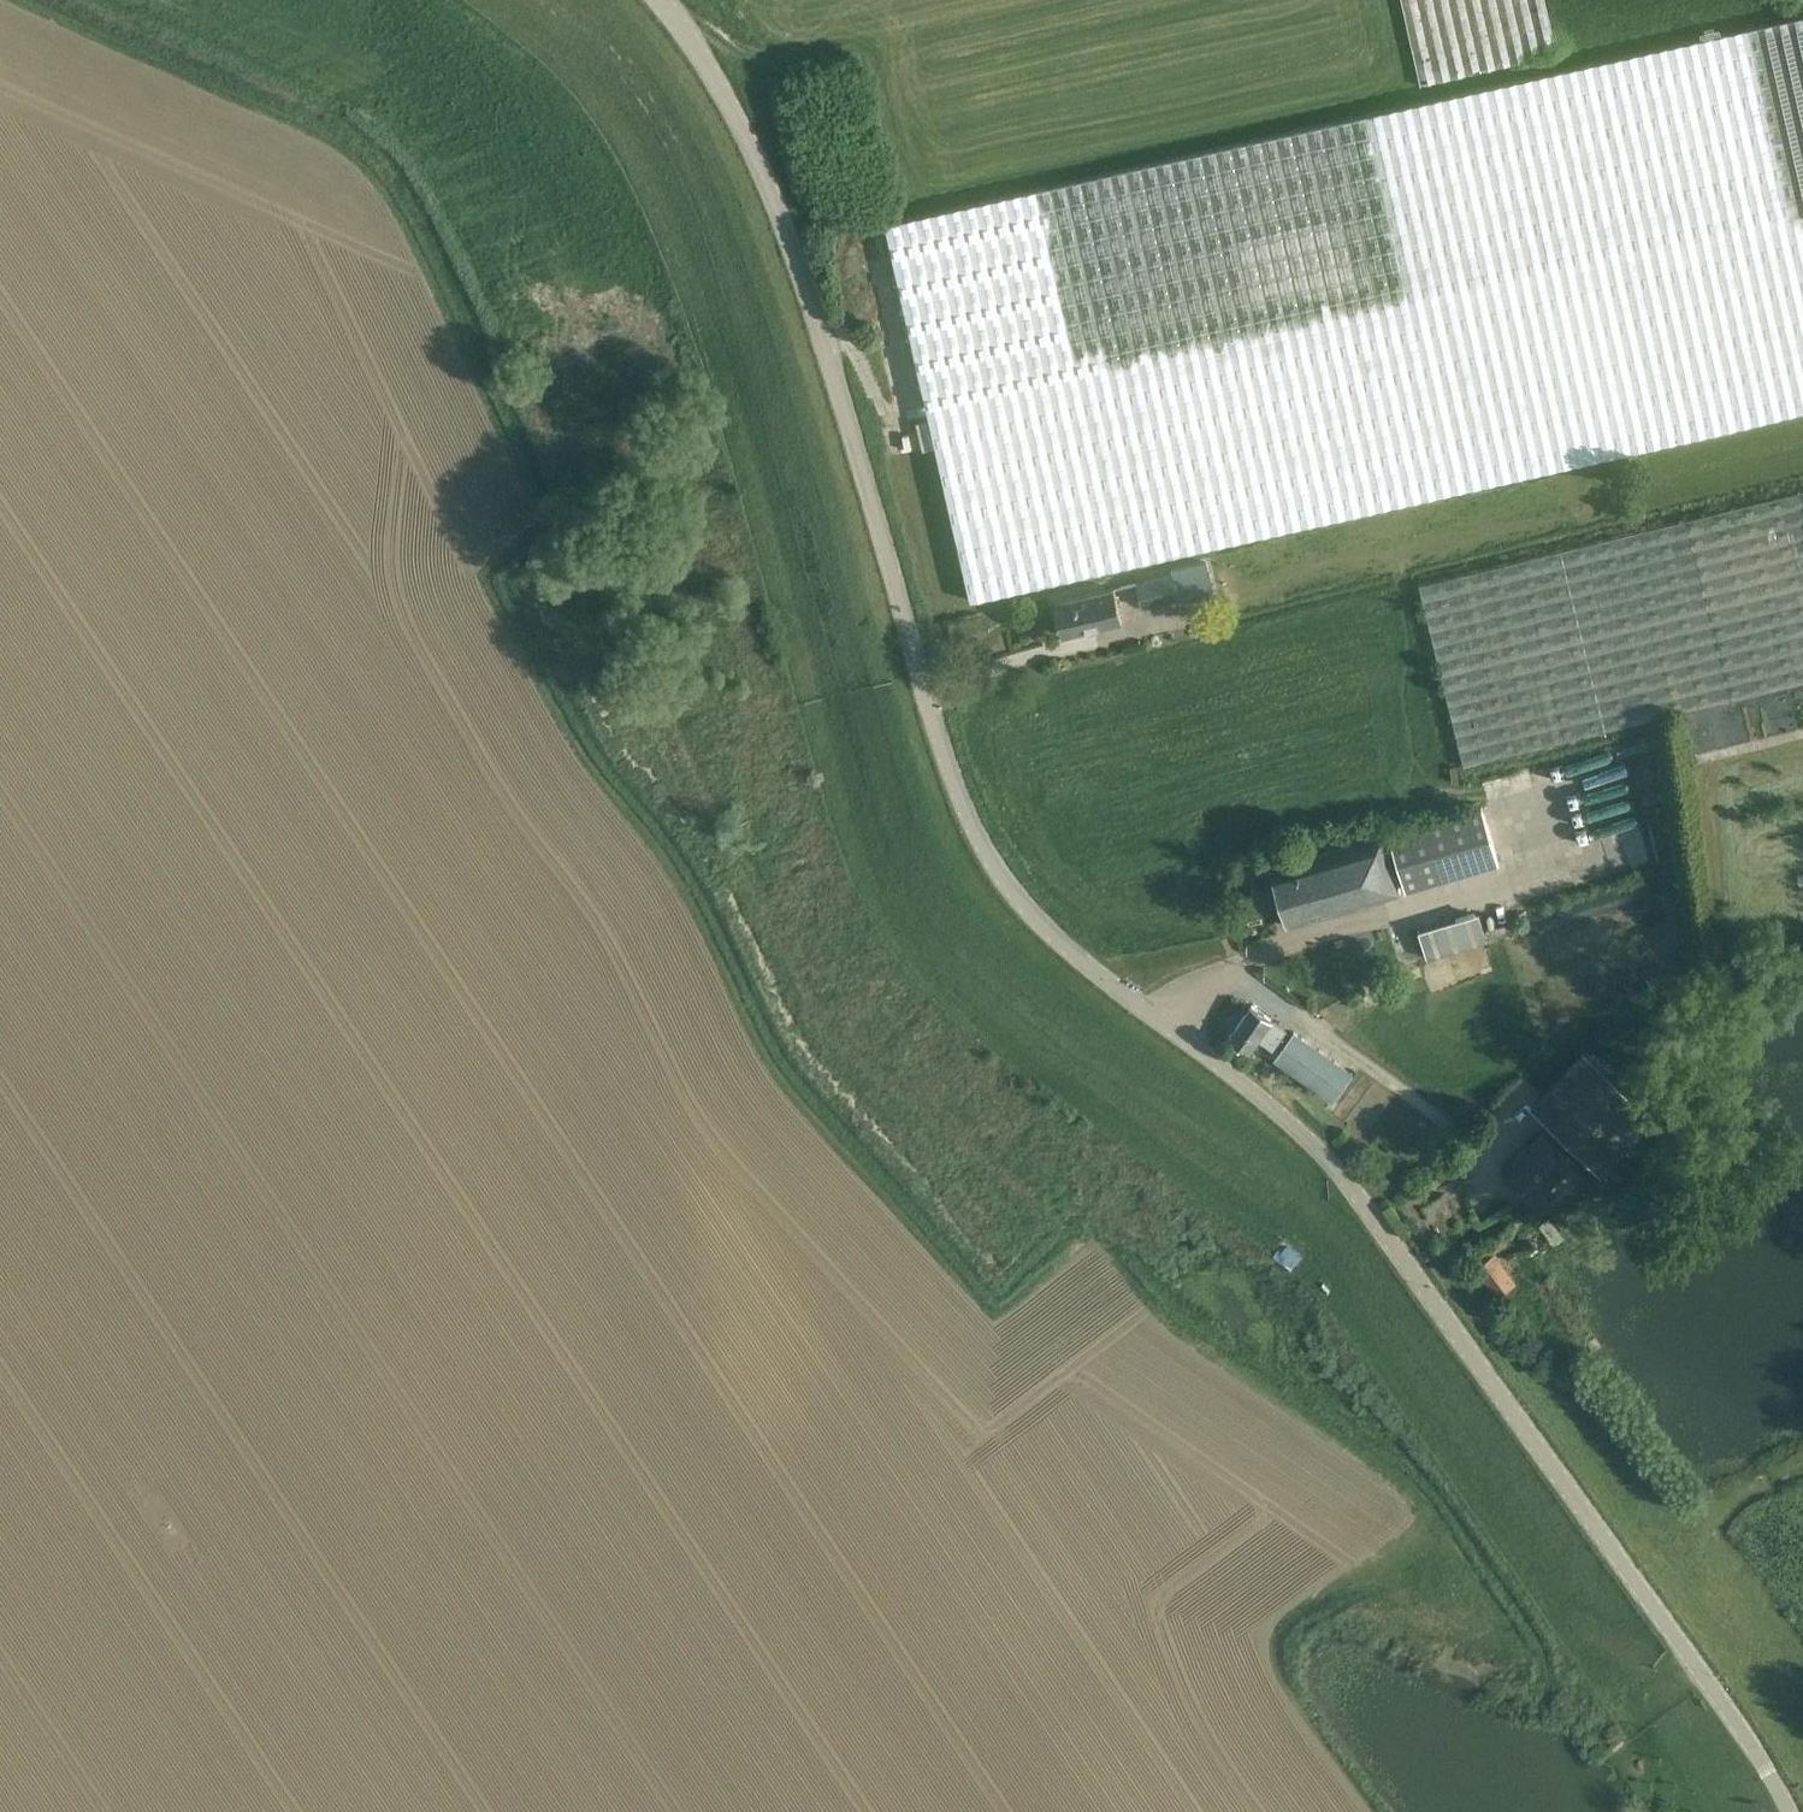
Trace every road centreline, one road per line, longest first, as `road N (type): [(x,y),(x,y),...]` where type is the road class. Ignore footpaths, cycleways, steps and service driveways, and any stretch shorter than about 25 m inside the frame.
road 1 (tertiary): [(1791,1811),(1754,1748),(1292,1115),(1173,1018),(1067,948),(1010,889),(951,776),(771,187),(708,62),(660,0)]

